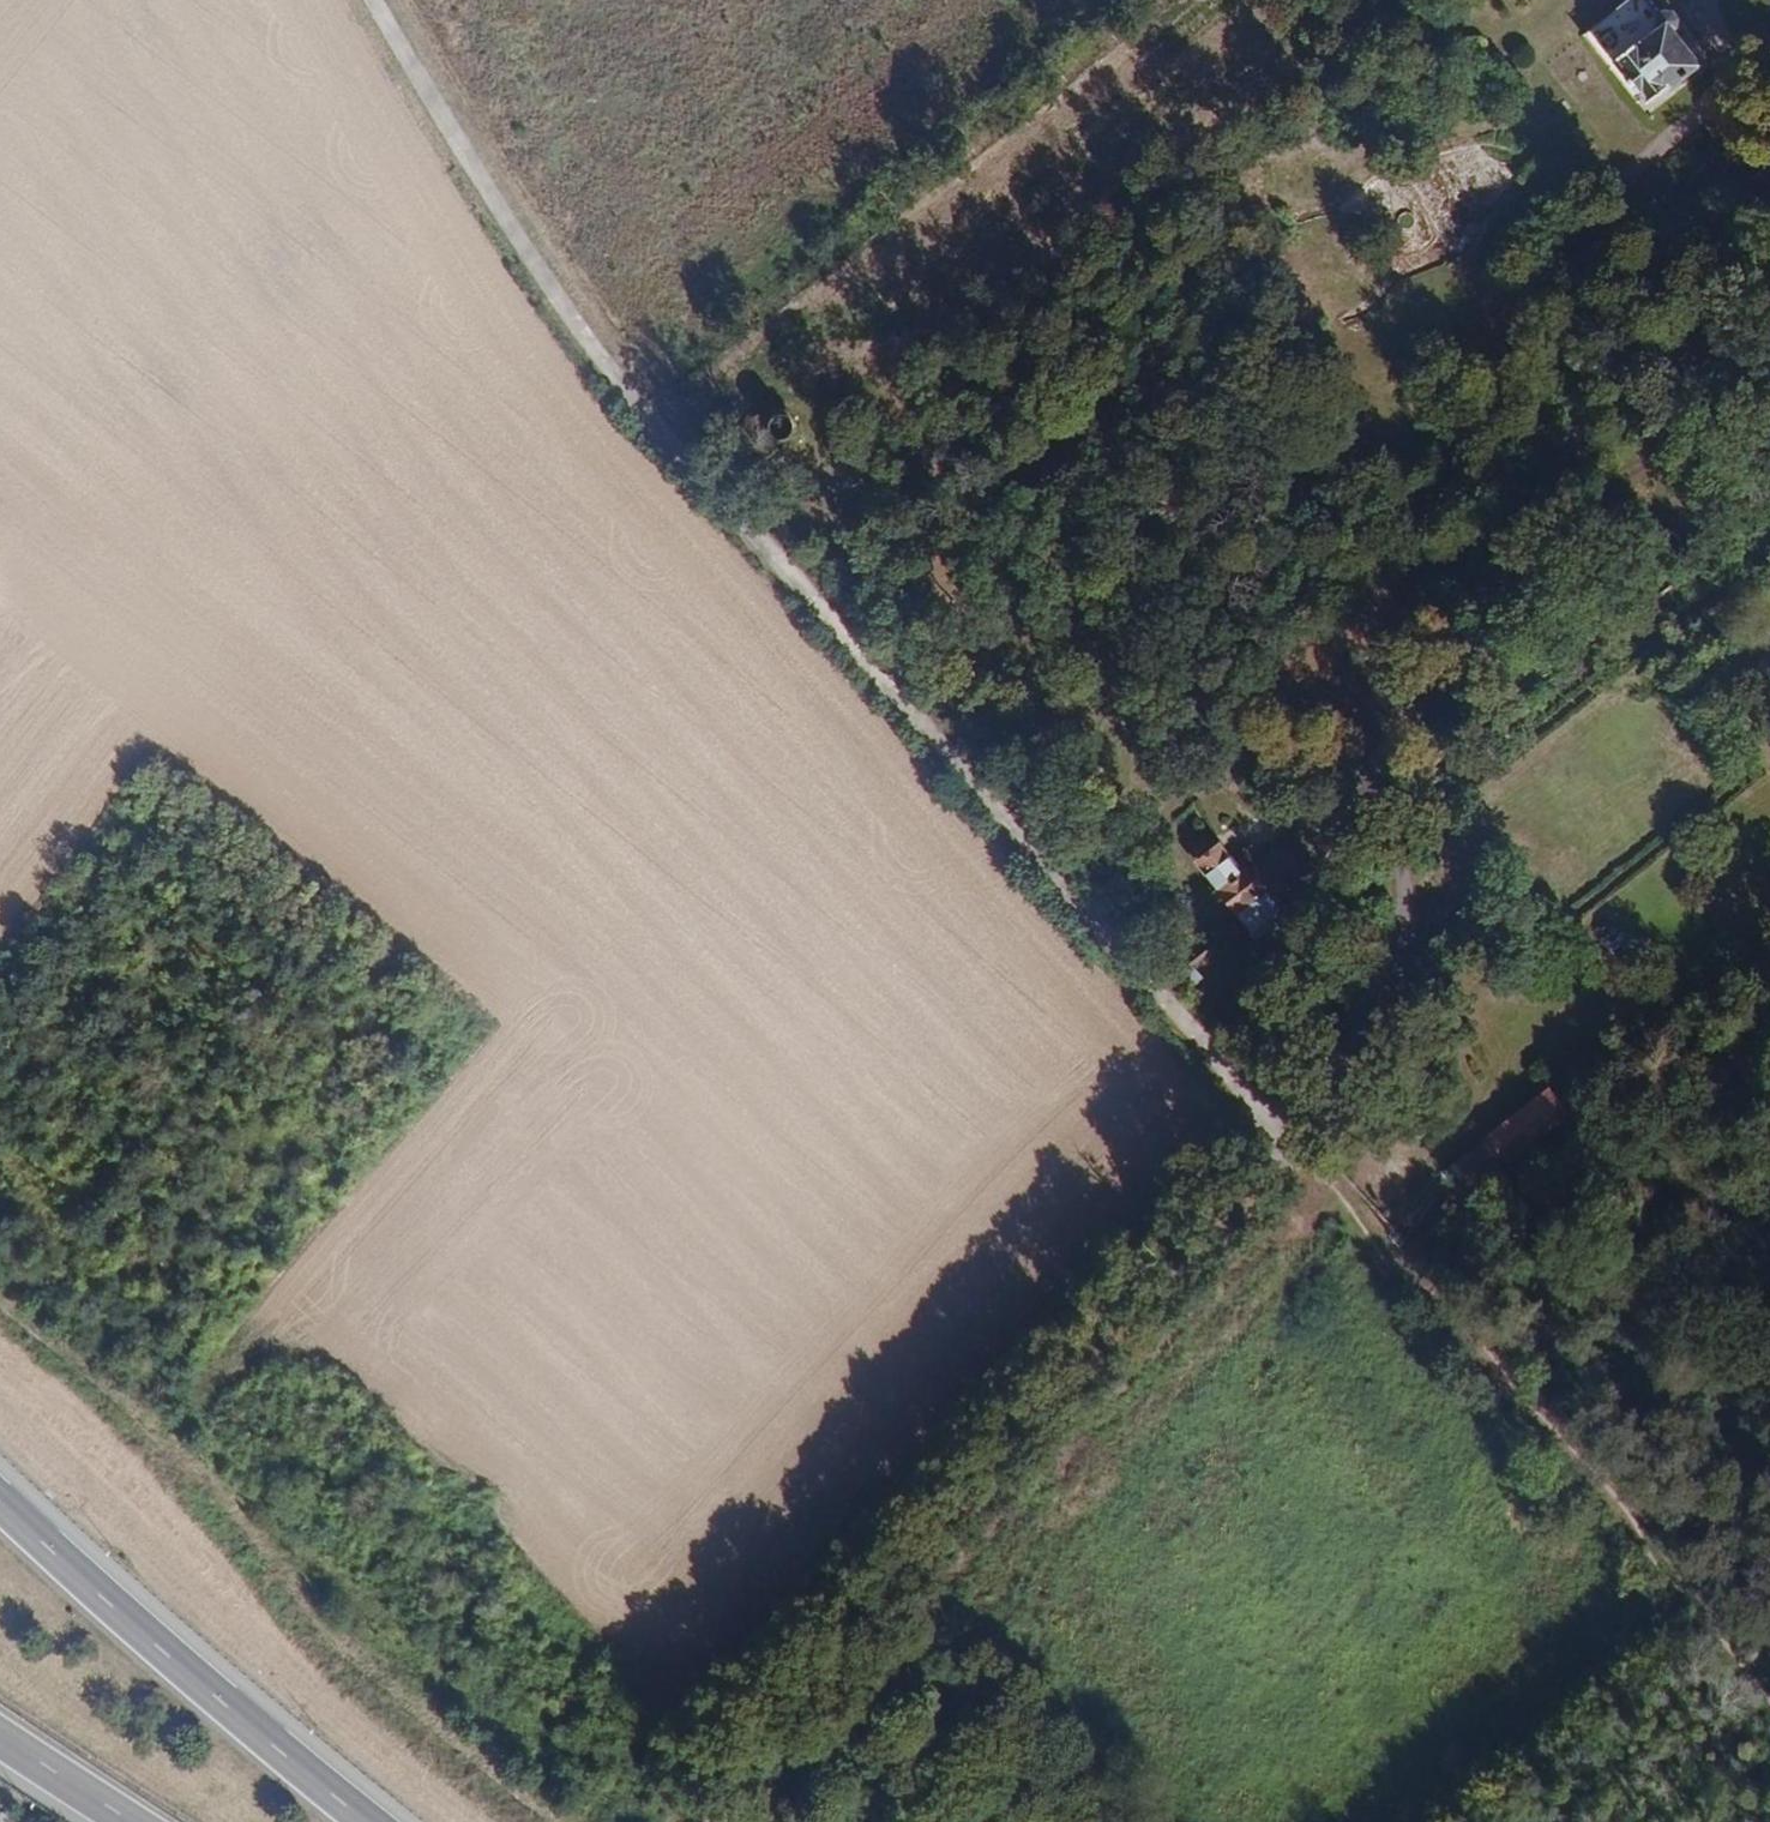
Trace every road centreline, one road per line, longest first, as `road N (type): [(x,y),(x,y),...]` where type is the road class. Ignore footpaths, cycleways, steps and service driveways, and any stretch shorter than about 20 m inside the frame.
road 1 (track): [(1326,1180),(662,432),(521,243),(376,0)]
road 2 (motorway): [(368,1821),(211,1696),(0,1499)]
road 3 (motorway): [(0,1738),(133,1821)]

